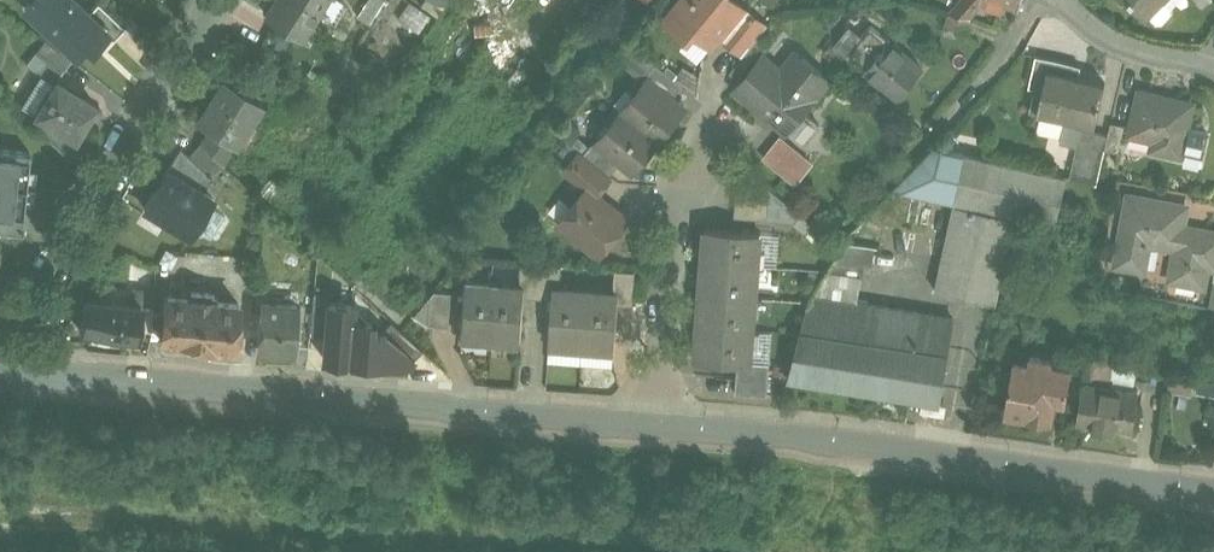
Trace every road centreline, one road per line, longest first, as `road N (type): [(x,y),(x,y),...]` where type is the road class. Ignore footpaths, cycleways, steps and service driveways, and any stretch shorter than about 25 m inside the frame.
road 1 (residential): [(0,368),(662,419)]
road 2 (residential): [(662,419),(815,433),(1213,493)]
road 3 (residential): [(0,340),(222,0)]
road 4 (residential): [(662,419),(669,274),(693,161)]
road 5 (residential): [(1068,0),(1121,41),(1213,67)]
road 6 (residential): [(962,100),(1037,0)]

